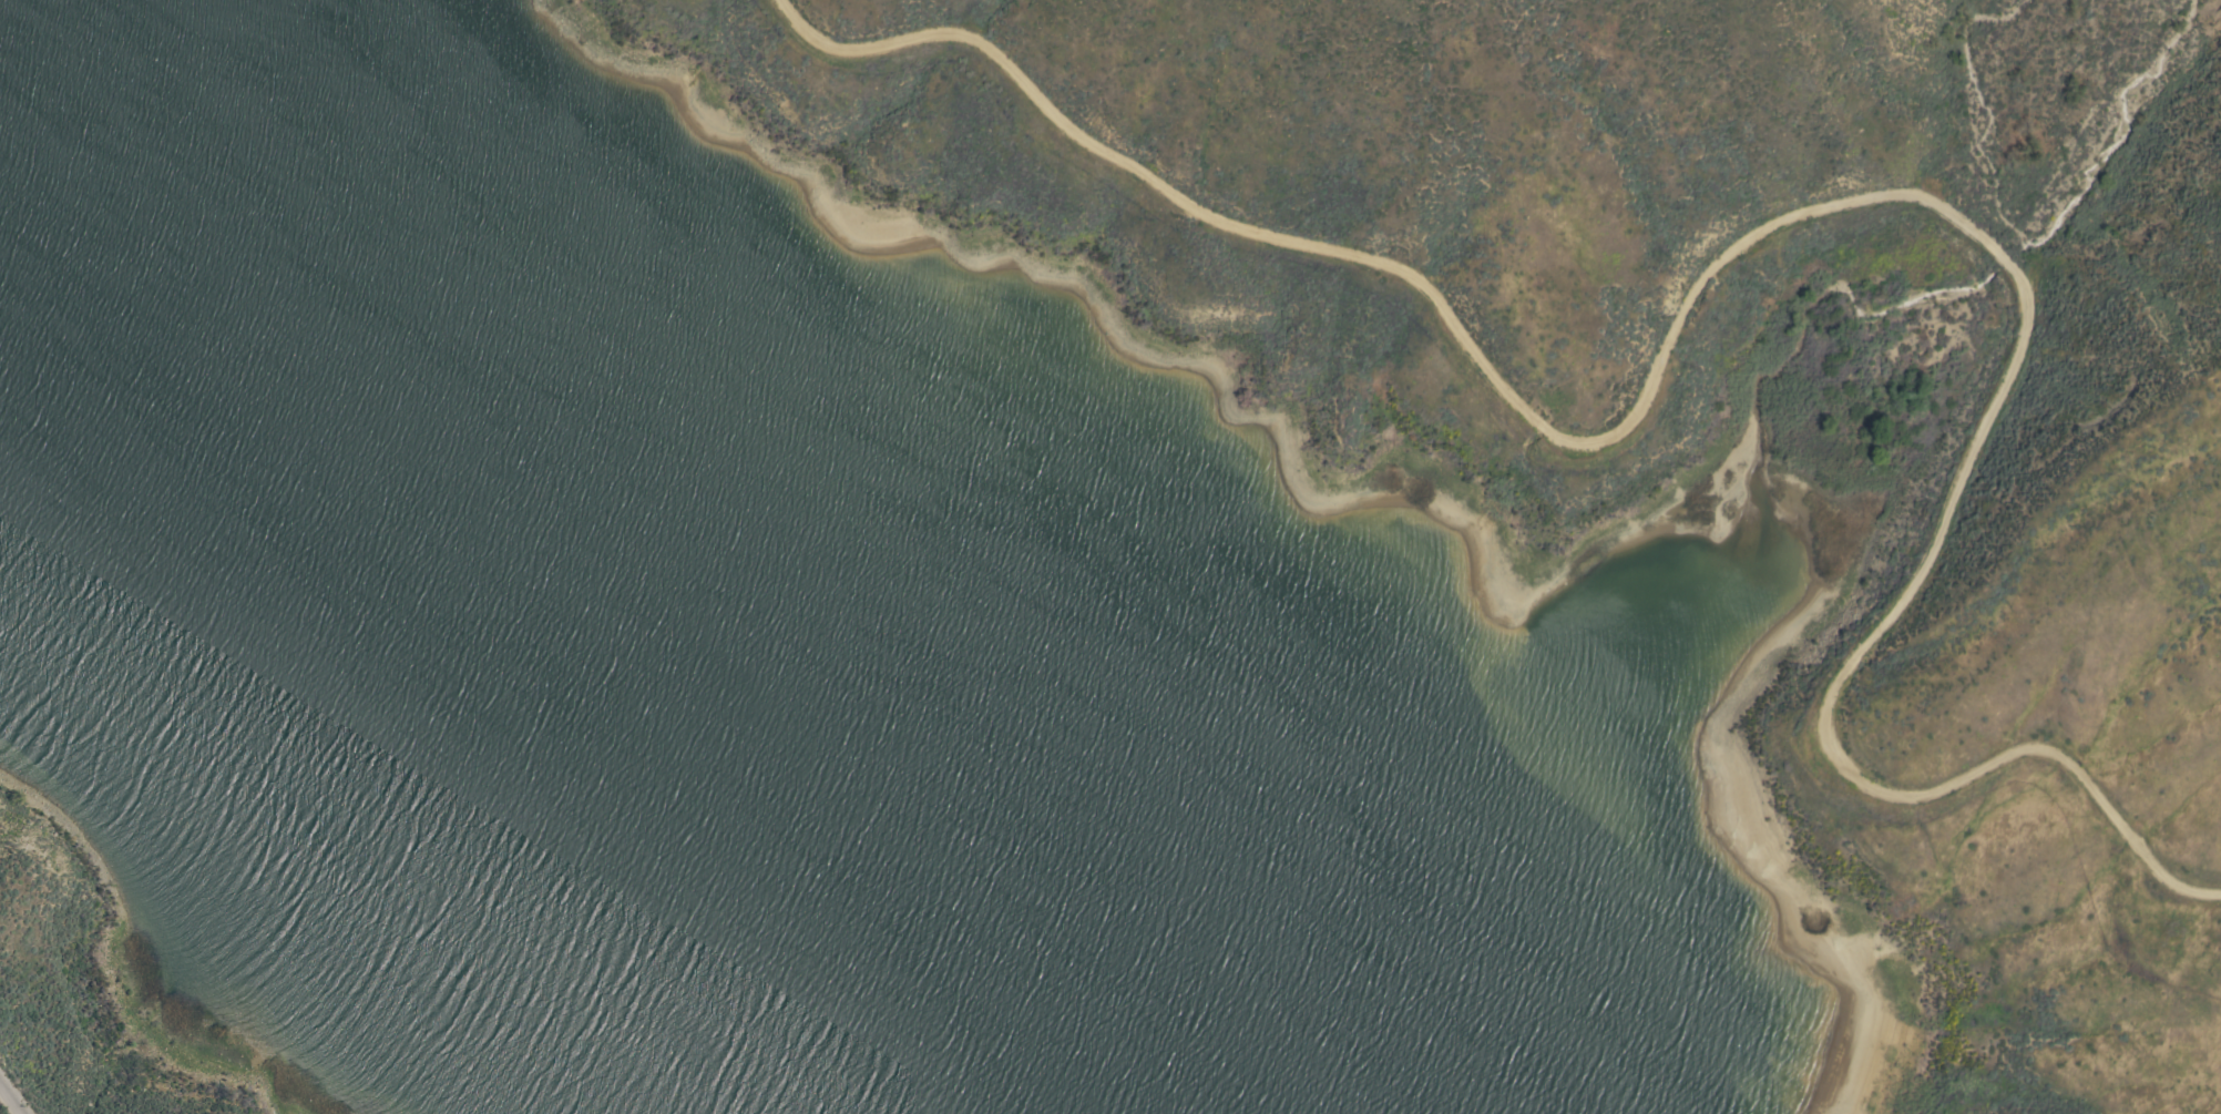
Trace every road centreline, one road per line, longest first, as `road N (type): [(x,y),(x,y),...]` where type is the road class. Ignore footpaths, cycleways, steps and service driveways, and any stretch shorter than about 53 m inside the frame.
road 1 (track): [(1211,217),(1425,284),(1529,419),(1564,440),(1619,433),(1708,268),(1793,208),(1914,192),(1984,236),(2012,272),(2022,320),(1939,546),(1841,671),(1825,717),(1842,774),(1901,797),(1957,784),(2015,749),(2069,762),(2156,873),(2197,892),(2220,888)]
road 2 (track): [(775,0),(801,38),(860,54),(943,32),(992,52),(1211,217)]

